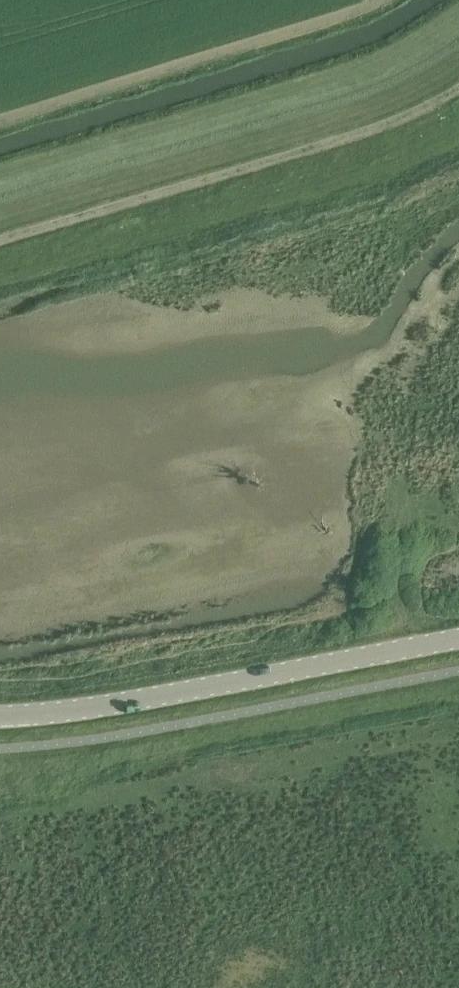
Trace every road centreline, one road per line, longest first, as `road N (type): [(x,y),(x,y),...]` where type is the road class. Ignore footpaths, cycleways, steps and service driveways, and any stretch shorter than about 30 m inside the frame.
road 1 (track): [(458,80),(403,112),(0,238)]
road 2 (secondary): [(0,712),(84,709),(458,643)]

